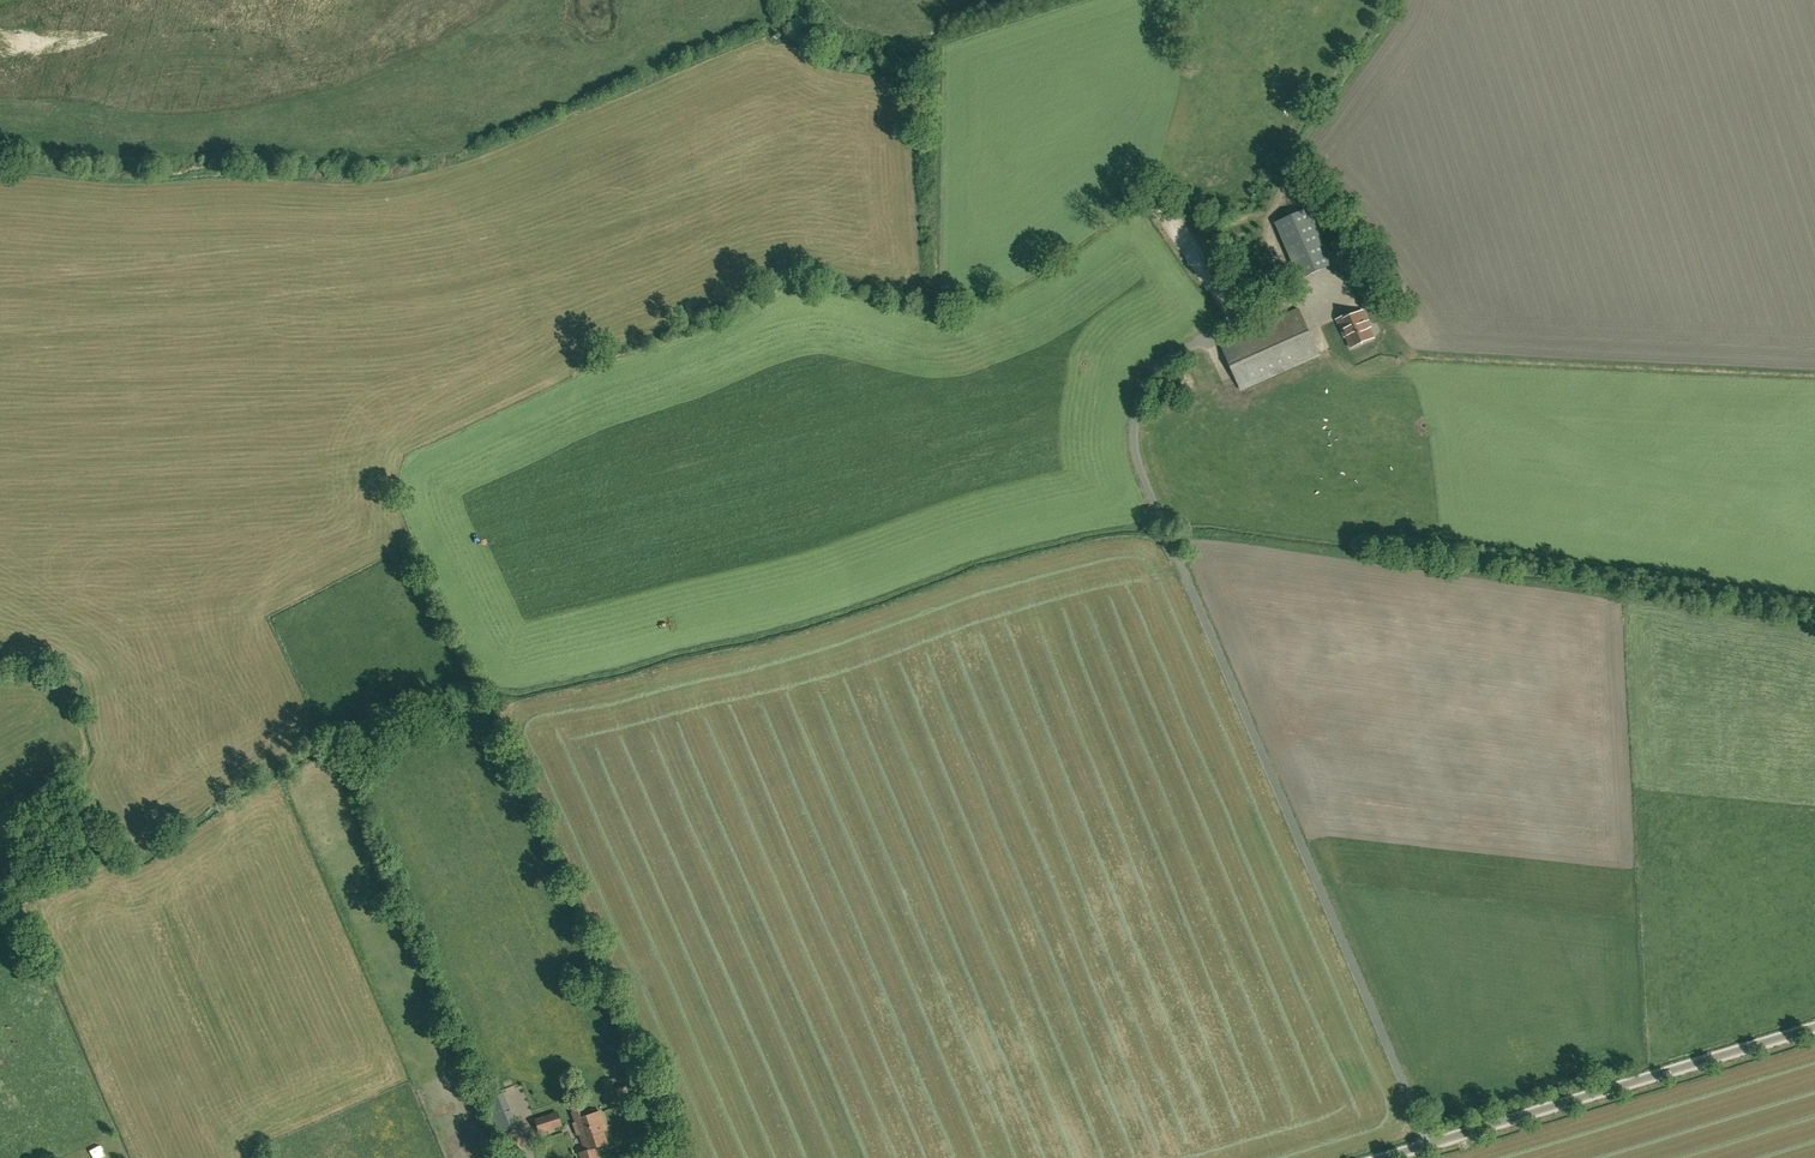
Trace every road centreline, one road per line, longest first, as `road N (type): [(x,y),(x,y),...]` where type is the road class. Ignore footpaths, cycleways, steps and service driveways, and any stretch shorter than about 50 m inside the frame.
road 1 (unclassified): [(1384,1157),(1814,1029)]

